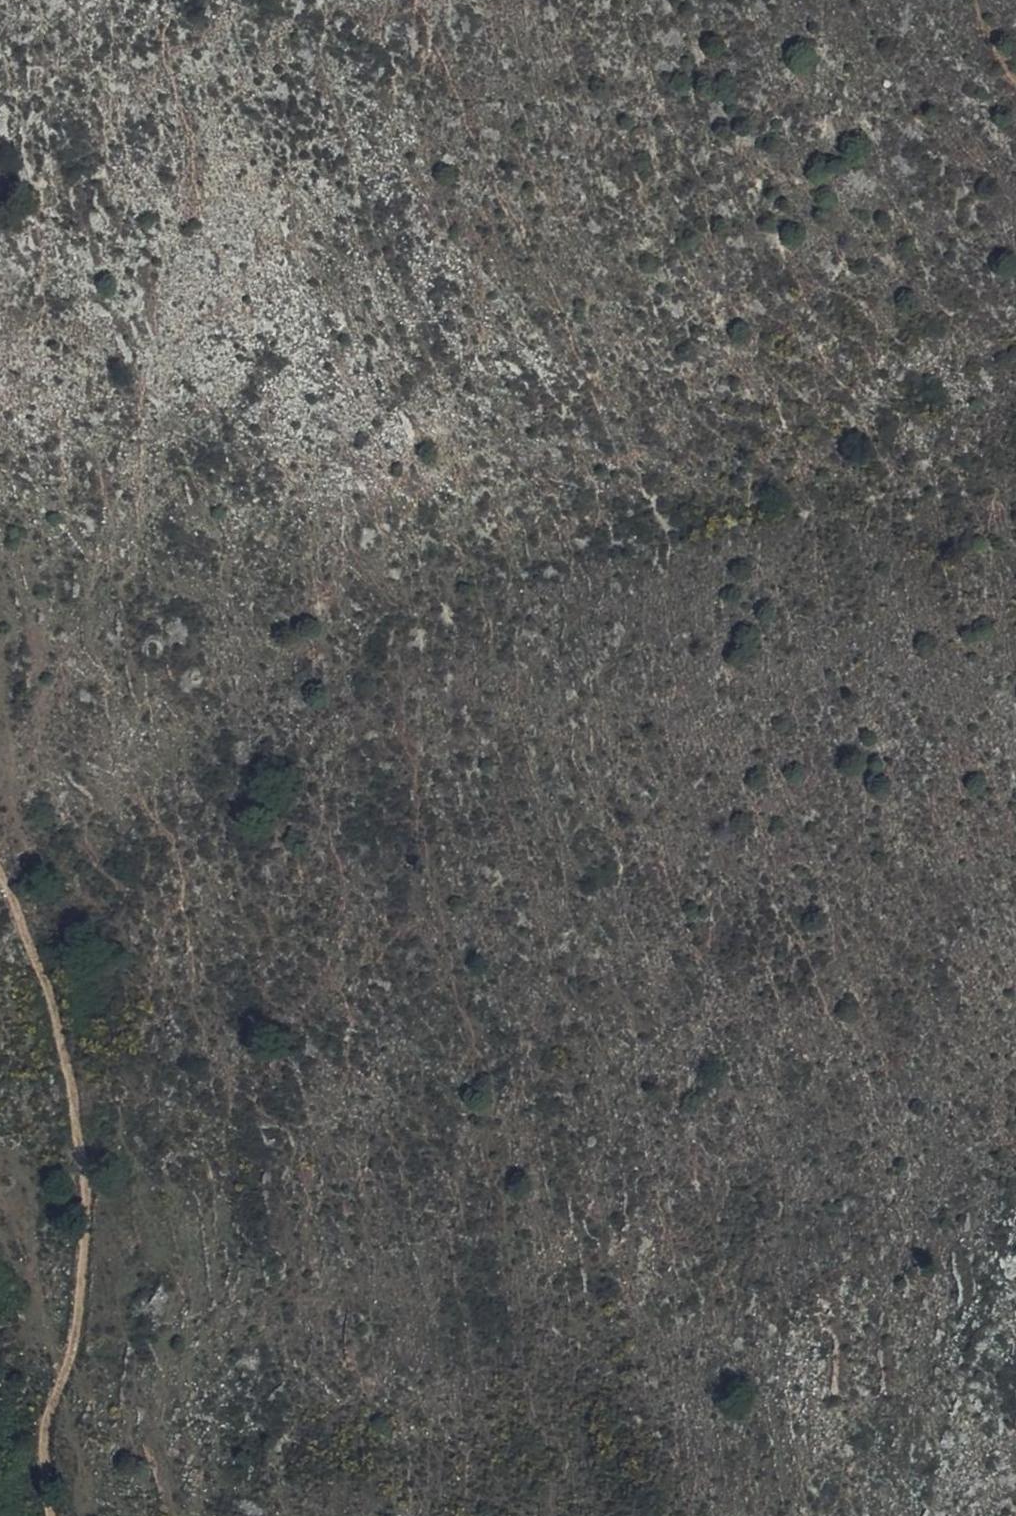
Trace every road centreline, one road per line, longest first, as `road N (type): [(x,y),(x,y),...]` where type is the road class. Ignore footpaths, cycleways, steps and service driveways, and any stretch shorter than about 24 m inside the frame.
road 1 (track): [(52,1515),(41,1427),(71,1326),(80,1229),(72,1102),(57,1018),(0,869)]

